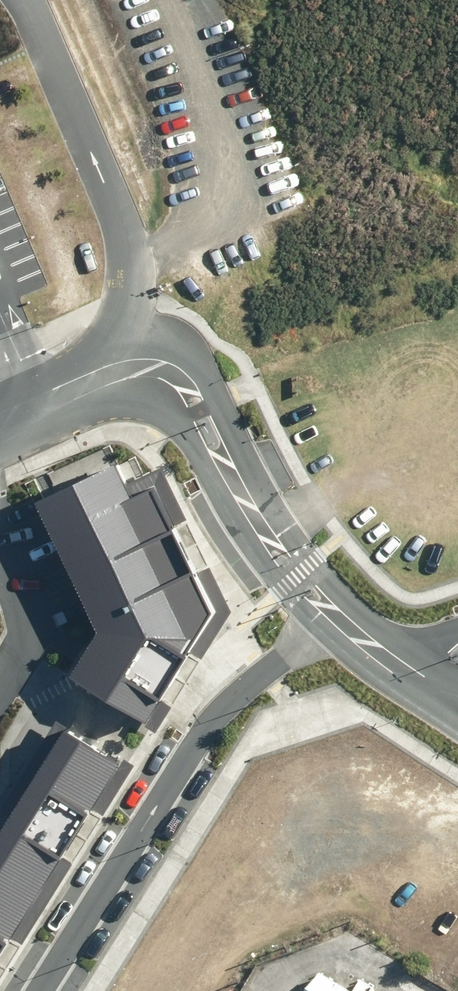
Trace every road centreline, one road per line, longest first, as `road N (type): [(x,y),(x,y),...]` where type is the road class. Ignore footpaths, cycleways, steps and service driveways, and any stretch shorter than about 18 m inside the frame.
road 1 (residential): [(40,990),(188,754),(234,695),(336,614)]
road 2 (residential): [(123,371),(158,369),(183,384),(254,519),(336,614)]
road 3 (residential): [(0,544),(24,602),(20,638),(0,673)]
road 4 (unclassified): [(0,424),(123,371)]

